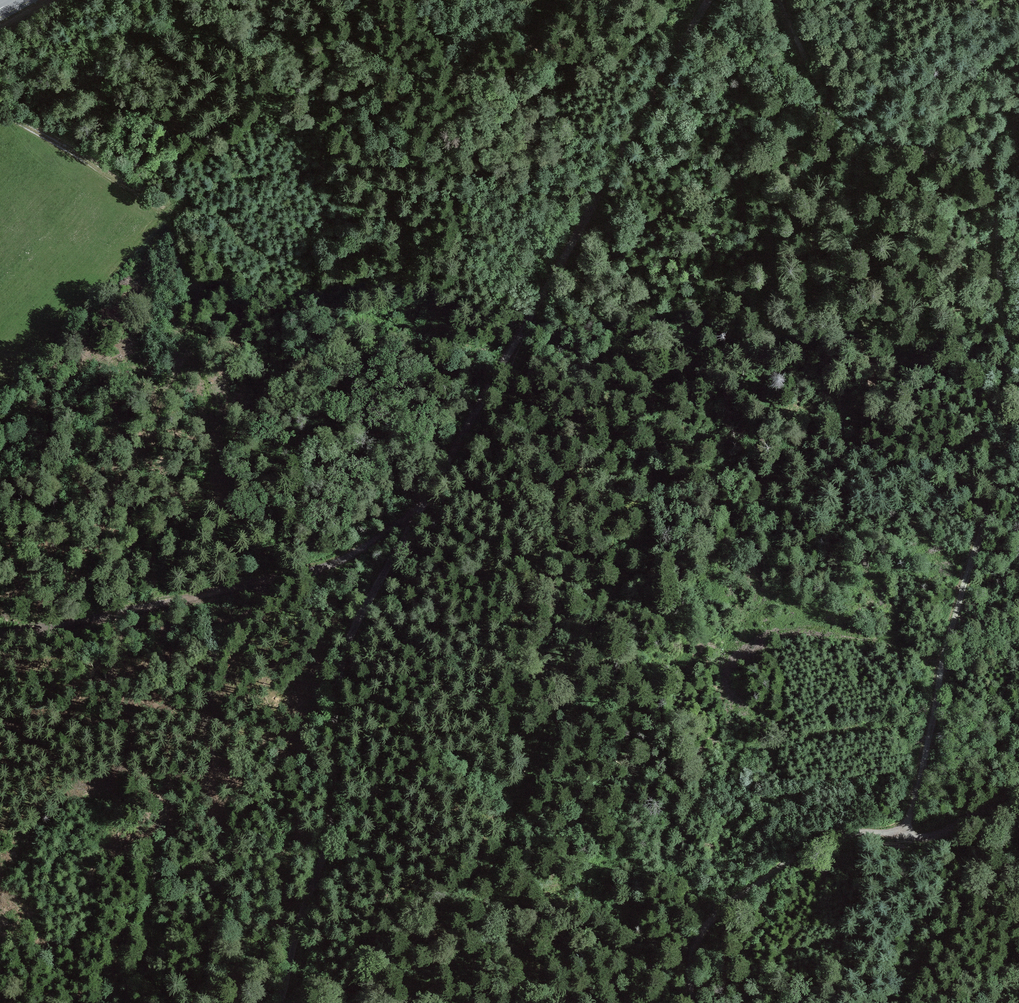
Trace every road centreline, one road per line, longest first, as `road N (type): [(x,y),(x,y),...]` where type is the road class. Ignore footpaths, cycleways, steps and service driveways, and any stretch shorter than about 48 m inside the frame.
road 1 (track): [(902,833),(991,514),(1010,399),(994,190),(987,166),(965,153),(907,145),(866,122),(808,52),(784,0)]
road 2 (track): [(420,506),(593,217),(706,0)]
road 3 (track): [(286,1002),(335,818),(344,674),(380,568),(420,506)]
road 4 (track): [(420,506),(313,572),(0,634)]
road 5 (track): [(690,1002),(700,932),(826,839),(941,833),(1018,785)]
road 6 (track): [(0,110),(152,209)]

